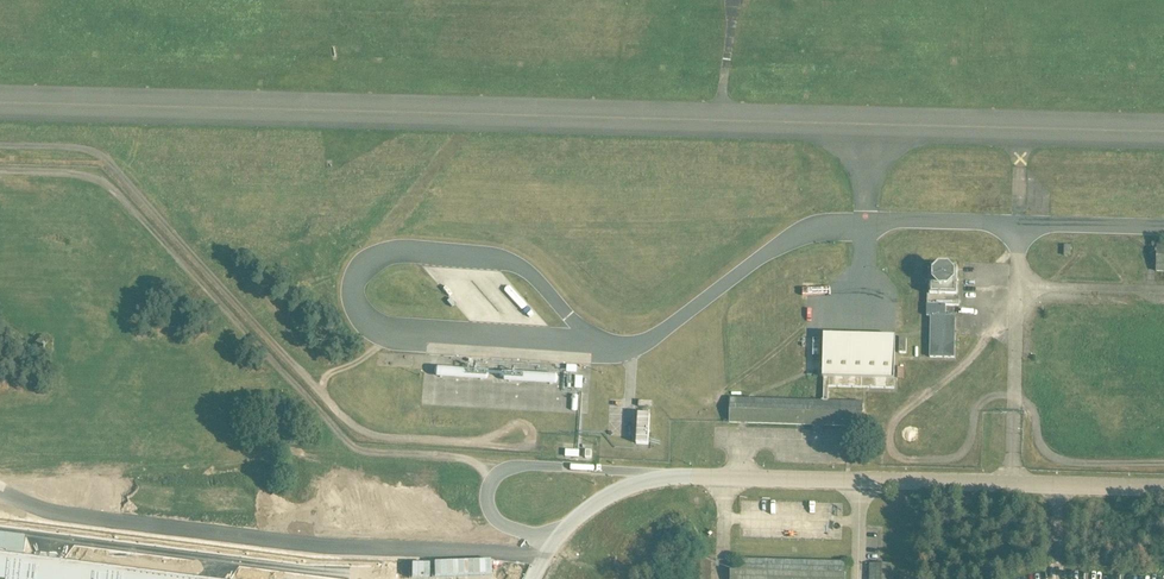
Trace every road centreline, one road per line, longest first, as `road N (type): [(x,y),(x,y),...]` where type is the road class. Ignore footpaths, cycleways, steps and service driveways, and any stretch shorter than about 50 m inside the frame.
road 1 (unclassified): [(543,558),(589,510),(667,478),(1163,488)]
road 2 (residential): [(543,558),(510,550),(343,551),(79,518),(0,497)]

